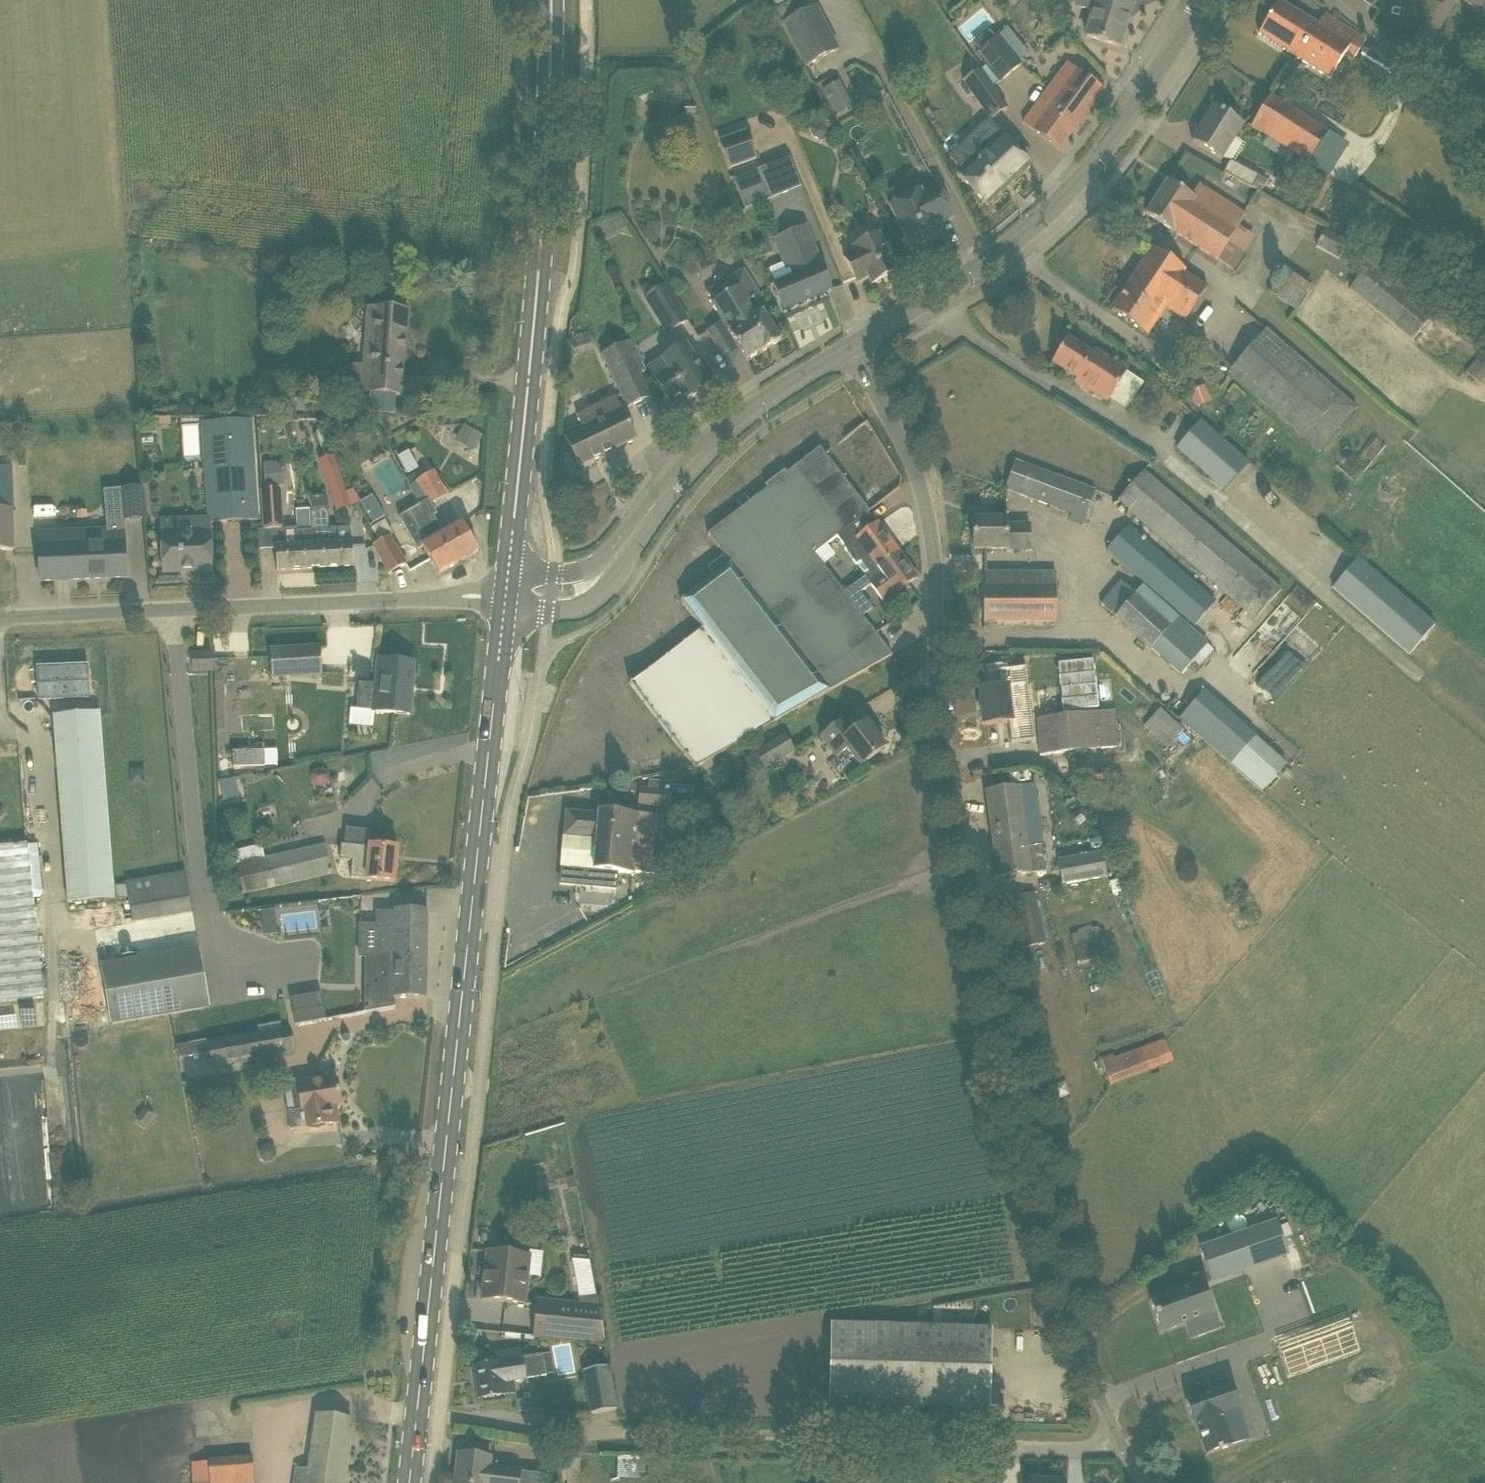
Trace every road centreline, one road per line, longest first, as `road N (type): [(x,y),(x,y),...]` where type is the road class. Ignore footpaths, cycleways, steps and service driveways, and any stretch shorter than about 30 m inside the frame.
road 1 (unclassified): [(1141,1482),(1090,1390),(1059,1305),(932,723),(935,564),(918,488),(845,346)]
road 2 (primary): [(410,1482),(505,598)]
road 3 (primary): [(505,598),(531,364),(549,0)]
road 4 (unclassified): [(0,618),(505,598)]
road 5 (unclassified): [(845,346),(1011,240),(1065,190),(1118,129),(1202,0)]
road 6 (unclassified): [(603,572),(714,442),(845,346)]
road 7 (unclassified): [(1327,0),(1447,102)]

